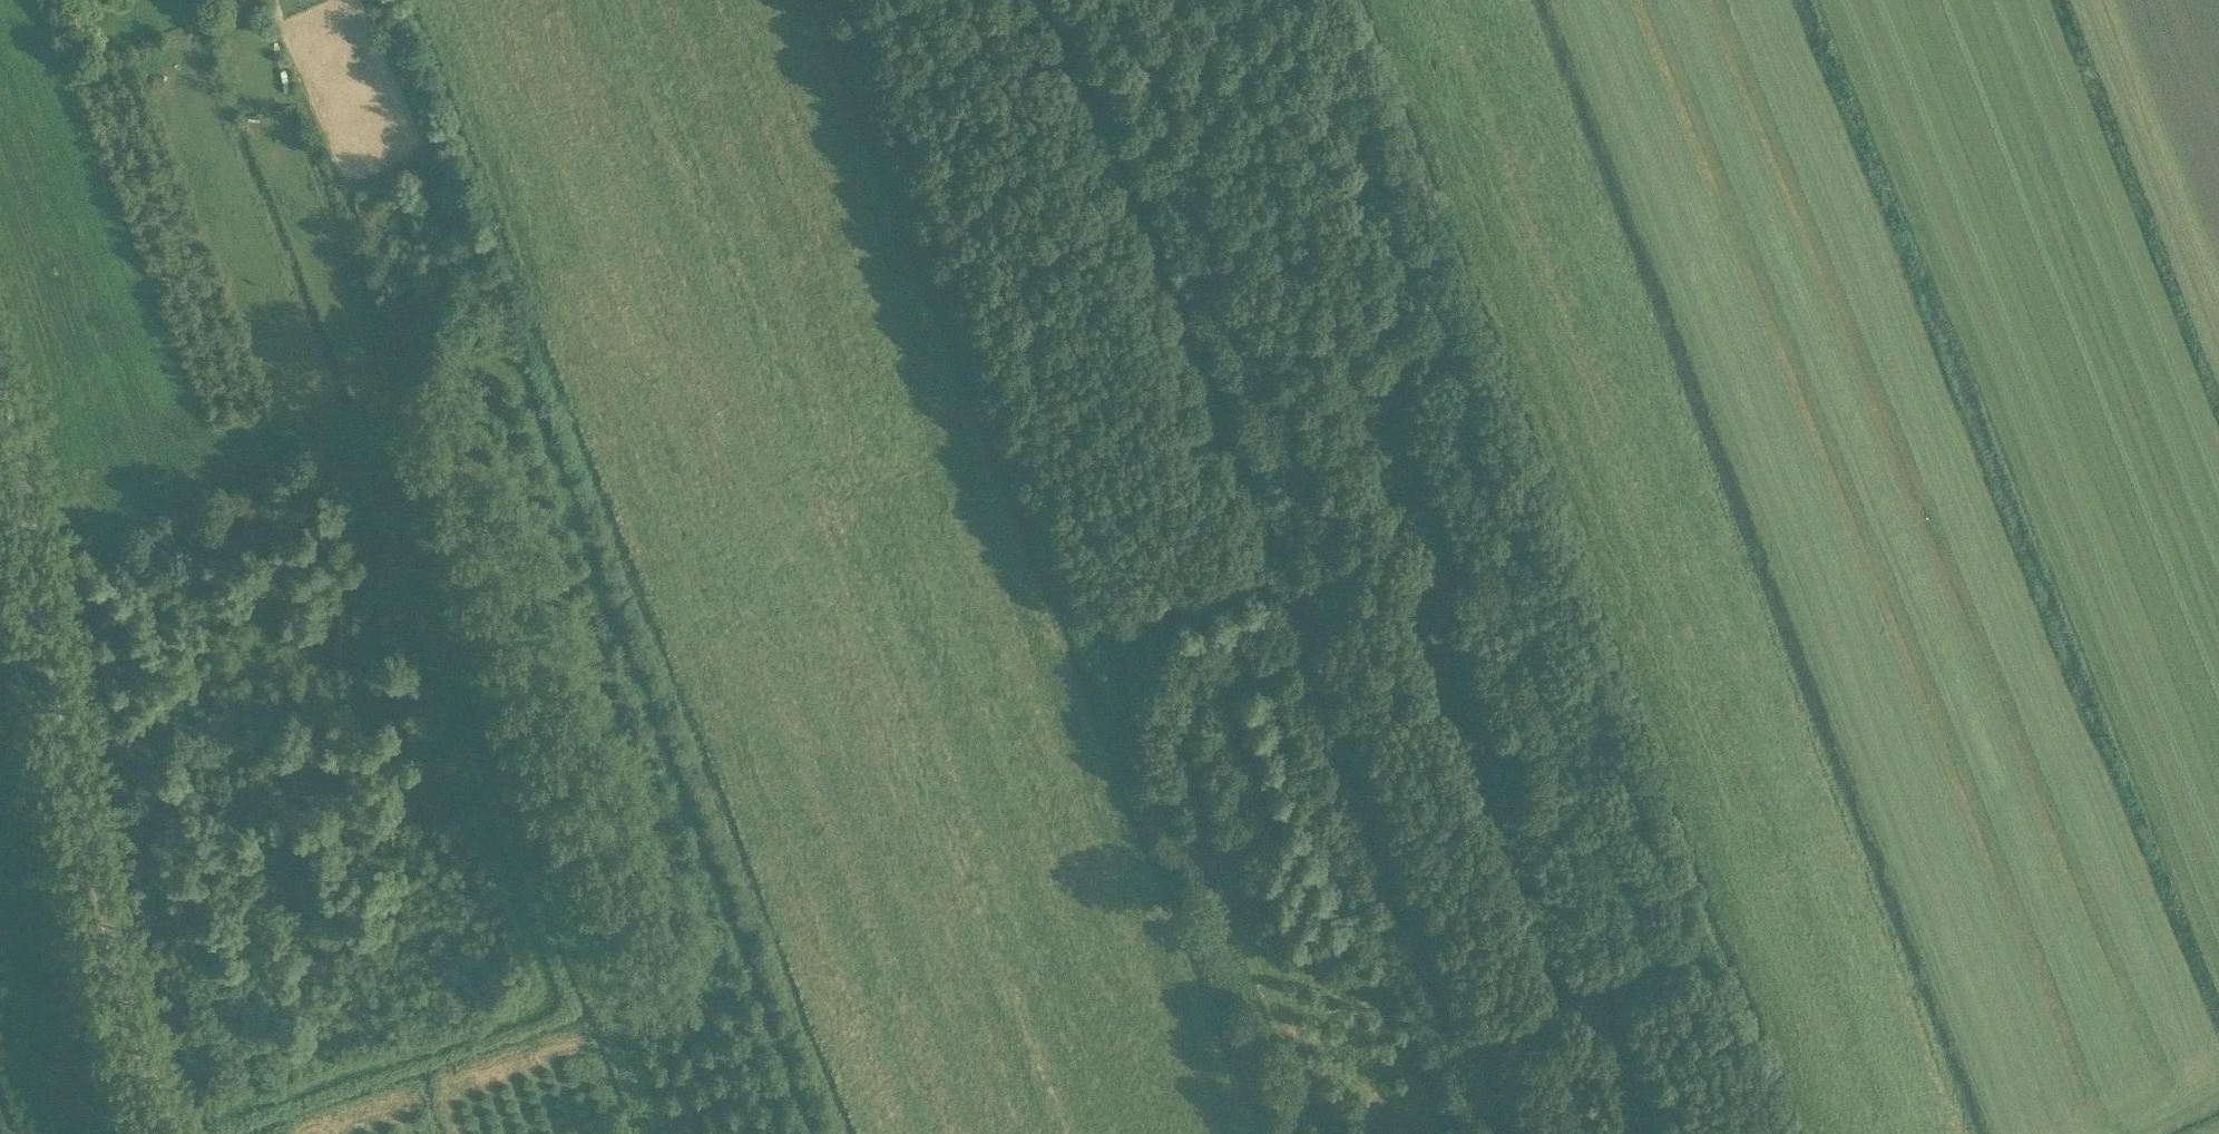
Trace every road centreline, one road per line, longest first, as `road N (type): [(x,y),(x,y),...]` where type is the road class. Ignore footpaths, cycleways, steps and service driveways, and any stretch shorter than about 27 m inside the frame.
road 1 (unclassified): [(177,1133),(130,997),(76,689),(0,386)]

